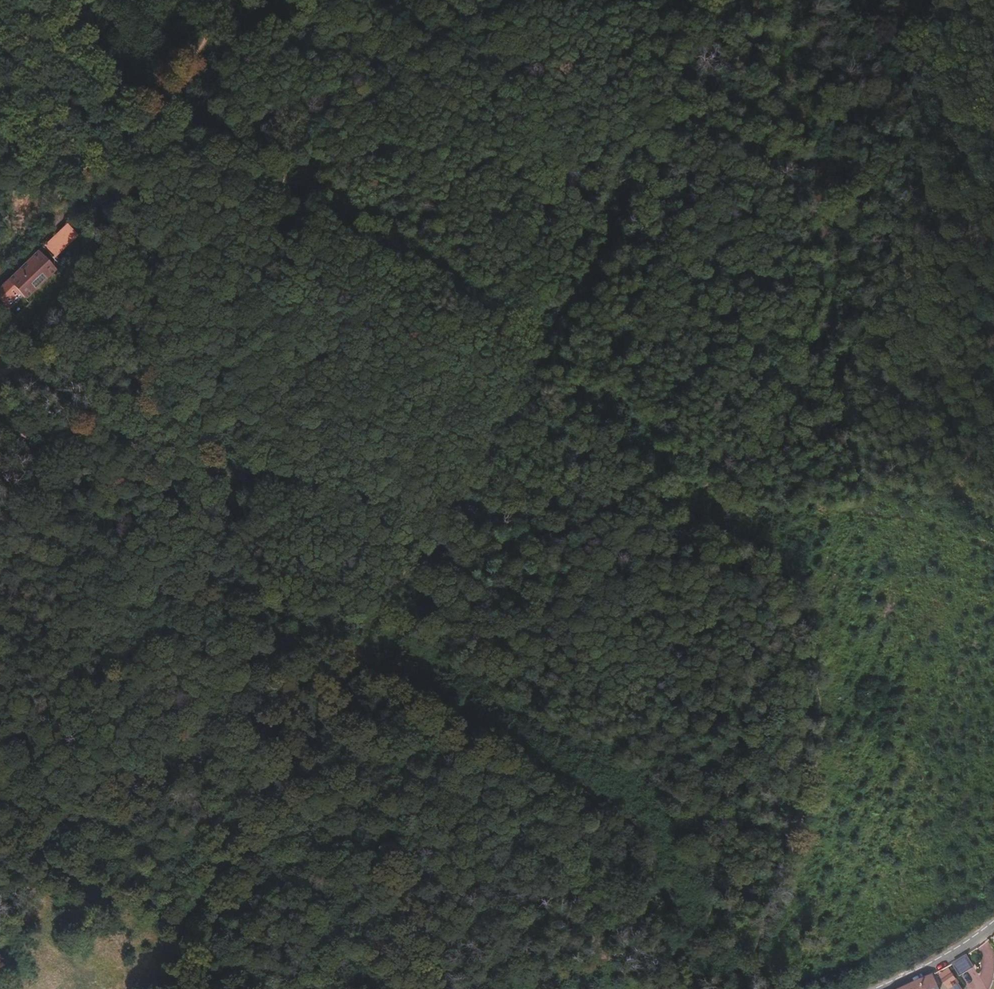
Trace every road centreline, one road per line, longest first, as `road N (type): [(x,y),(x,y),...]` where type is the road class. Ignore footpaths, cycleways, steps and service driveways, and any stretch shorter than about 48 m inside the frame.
road 1 (residential): [(883,988),(938,964),(993,922)]

